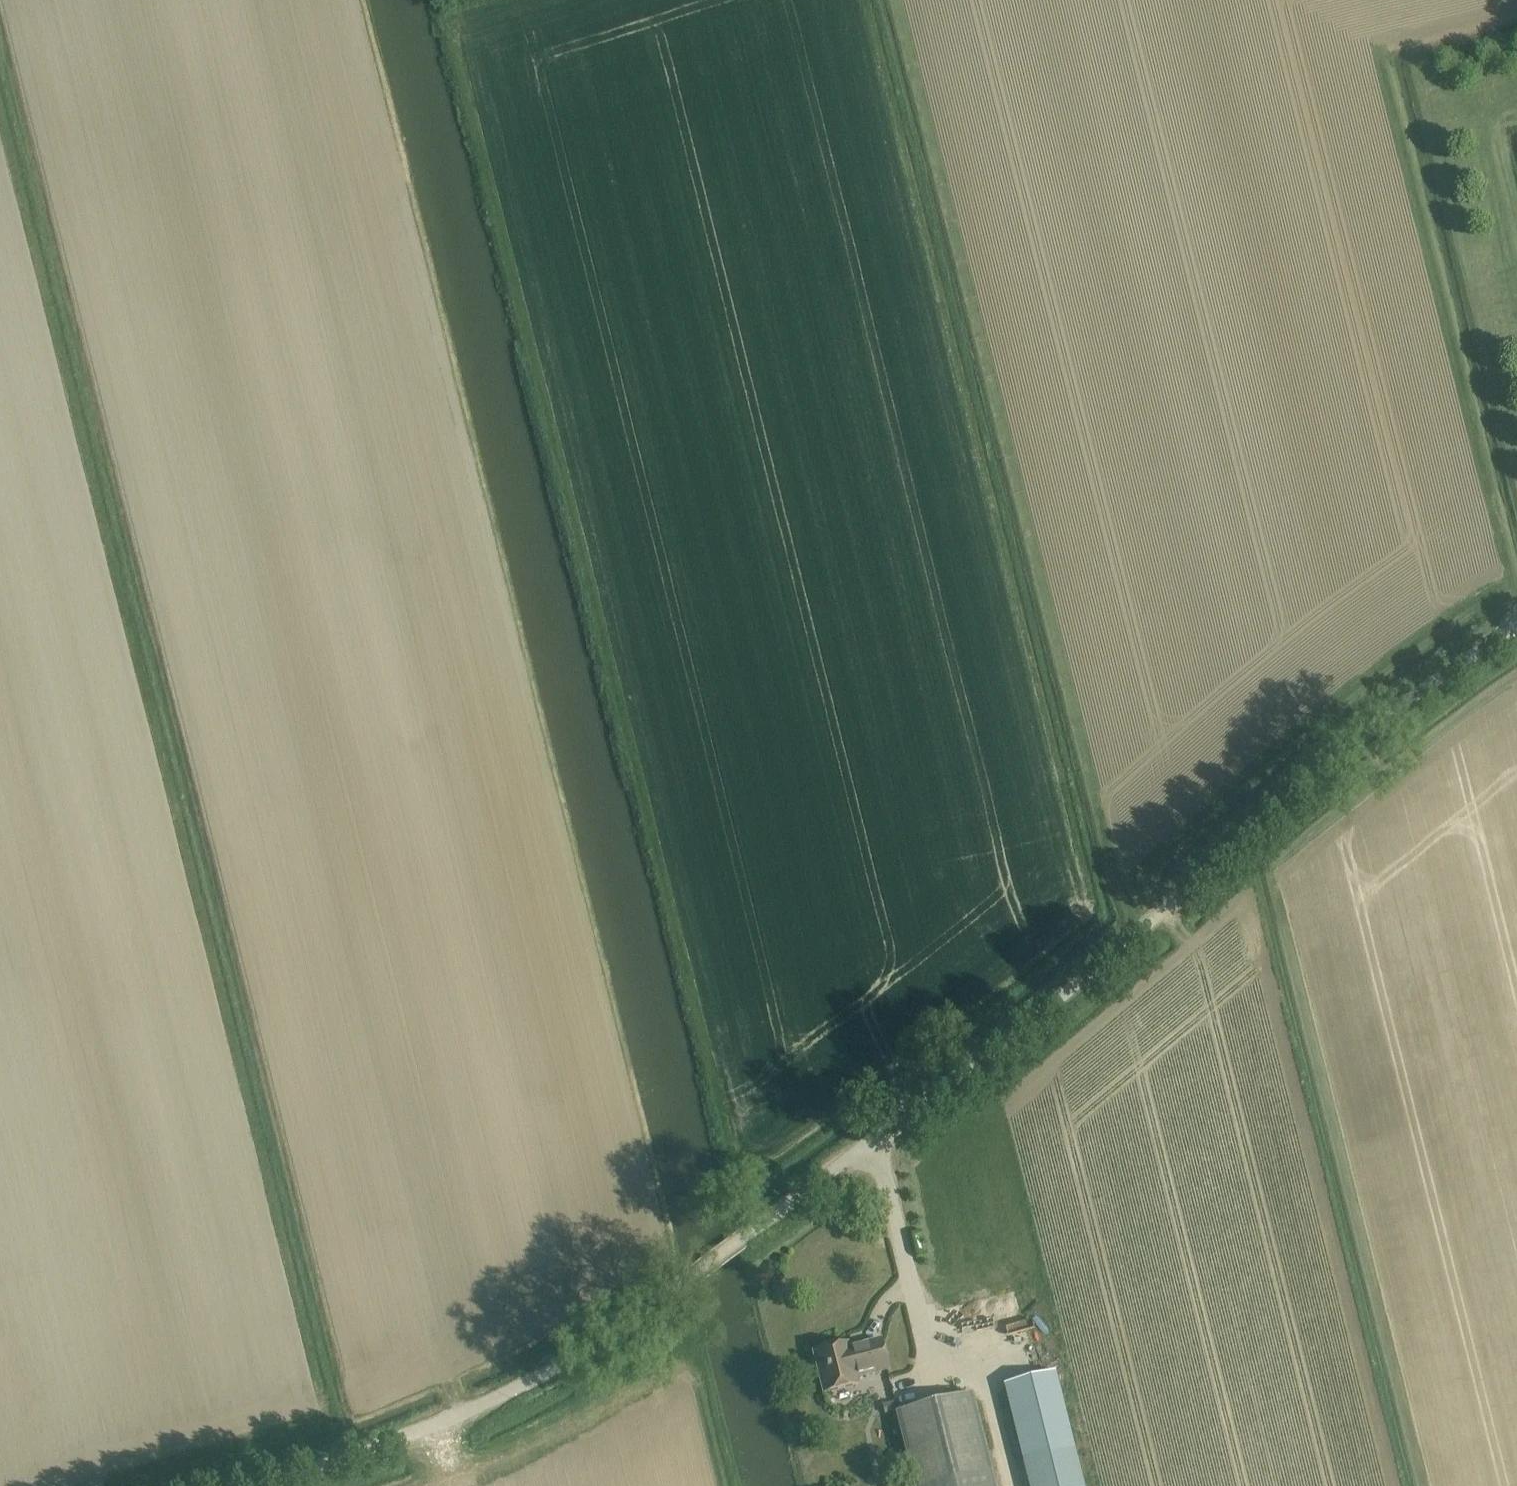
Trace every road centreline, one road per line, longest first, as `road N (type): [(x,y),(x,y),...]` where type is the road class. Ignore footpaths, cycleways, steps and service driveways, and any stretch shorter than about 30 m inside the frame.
road 1 (unclassified): [(665,1298),(1101,965),(1332,760),(1516,623)]
road 2 (track): [(253,1485),(385,1443),(536,1378),(665,1298)]

